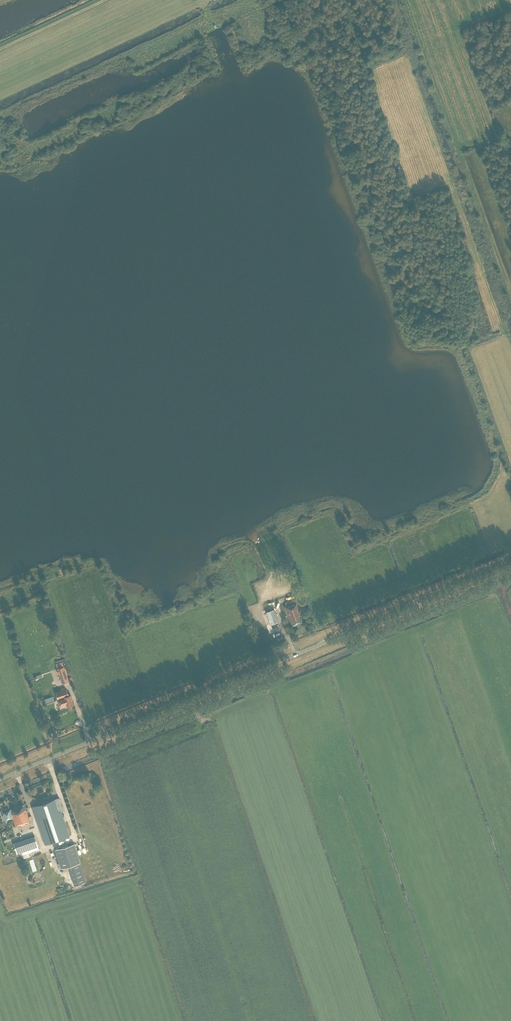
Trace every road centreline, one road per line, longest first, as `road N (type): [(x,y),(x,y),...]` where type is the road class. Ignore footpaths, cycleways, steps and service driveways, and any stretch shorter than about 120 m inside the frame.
road 1 (unclassified): [(0,780),(510,564)]

